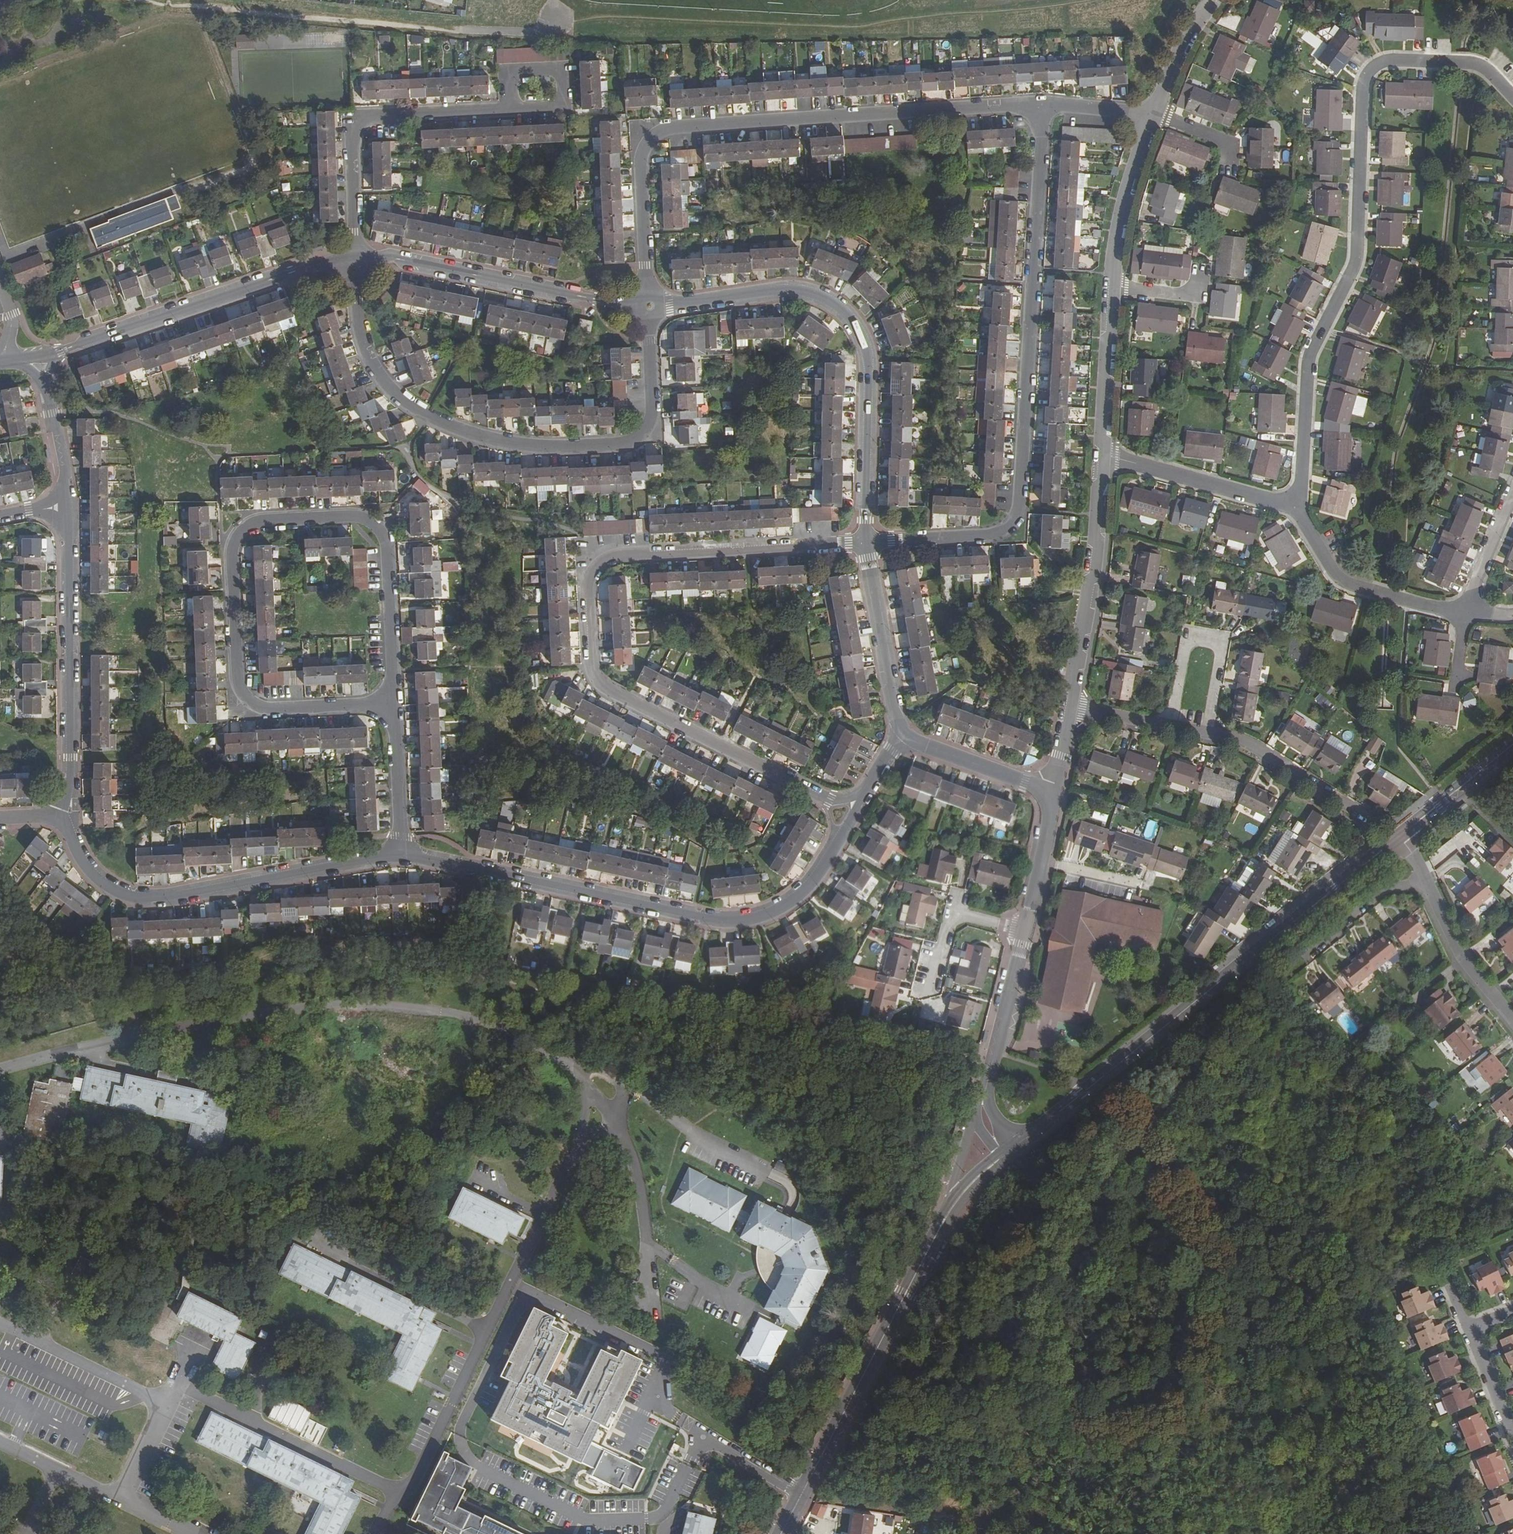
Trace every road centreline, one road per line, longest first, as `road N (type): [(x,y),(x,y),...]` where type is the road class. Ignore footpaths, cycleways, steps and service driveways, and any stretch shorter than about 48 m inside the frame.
road 1 (track): [(144,0),(467,29),(599,17),(846,30),(1050,0)]
road 2 (residential): [(849,542),(608,558),(582,586),(587,665),(609,692),(828,801),(864,797)]
road 3 (residential): [(1512,96),(1472,63),(1384,62),(1367,76),(1358,254),(1312,348),(1302,480),(1292,504)]
road 4 (residential): [(650,305),(640,167),(658,134),(1043,104)]
road 5 (residential): [(881,542),(990,536),(1018,517),(1043,104)]
road 6 (residential): [(398,853),(721,921),(754,919),(816,878),(864,797)]
road 7 (residential): [(650,305),(653,406),(640,435),(617,446),(543,449),(477,438),(389,391),(360,344),(353,268)]
road 8 (residential): [(391,704),(382,538),(354,518),(265,521),(241,530),(229,551),(234,683),(245,703),(262,711)]
road 9 (secondary): [(1014,1146),(1393,838)]
road 10 (residential): [(870,527),(866,362),(845,318),(821,299),(786,289),(650,305)]
road 11 (residential): [(63,826),(95,879),(132,898),(398,853)]
road 12 (residential): [(353,268),(309,265),(53,356)]
road 13 (secondary): [(802,1491),(946,1214)]
road 14 (residential): [(650,305),(388,258),(353,268)]
road 15 (residential): [(67,527),(71,756),(59,809),(63,826)]
road 16 (residential): [(353,268),(355,123),(508,108)]
road 17 (residential): [(1103,455),(1092,575),(1067,707)]
road 18 (residential): [(1171,726),(1190,634),(1226,639),(1207,732)]
road 19 (residential): [(1292,504),(1342,580),(1464,611)]
road 20 (residential): [(1292,504),(1103,455)]
road 21 (residential): [(1207,732),(1242,741),(1372,821)]
road 22 (residential): [(901,734),(871,557)]
road 23 (residential): [(1112,288),(1122,197),(1152,115)]
road 24 (residential): [(1512,1023),(1463,962),(1422,879)]
road 25 (residential): [(1103,455),(1112,288)]
road 26 (residential): [(1026,932),(984,1089)]
road 27 (secondary): [(1393,838),(1512,741)]
road 28 (residential): [(508,108),(565,106),(563,69),(506,71)]
road 29 (residential): [(398,853),(391,704)]
road 30 (residential): [(1422,879),(1376,891),(1300,956)]
road 31 (residential): [(901,734),(1024,782)]
road 32 (residential): [(1152,115),(1179,49),(1212,0)]
road 33 (residential): [(262,711),(391,704)]
road 34 (residential): [(1464,611),(1512,495)]

